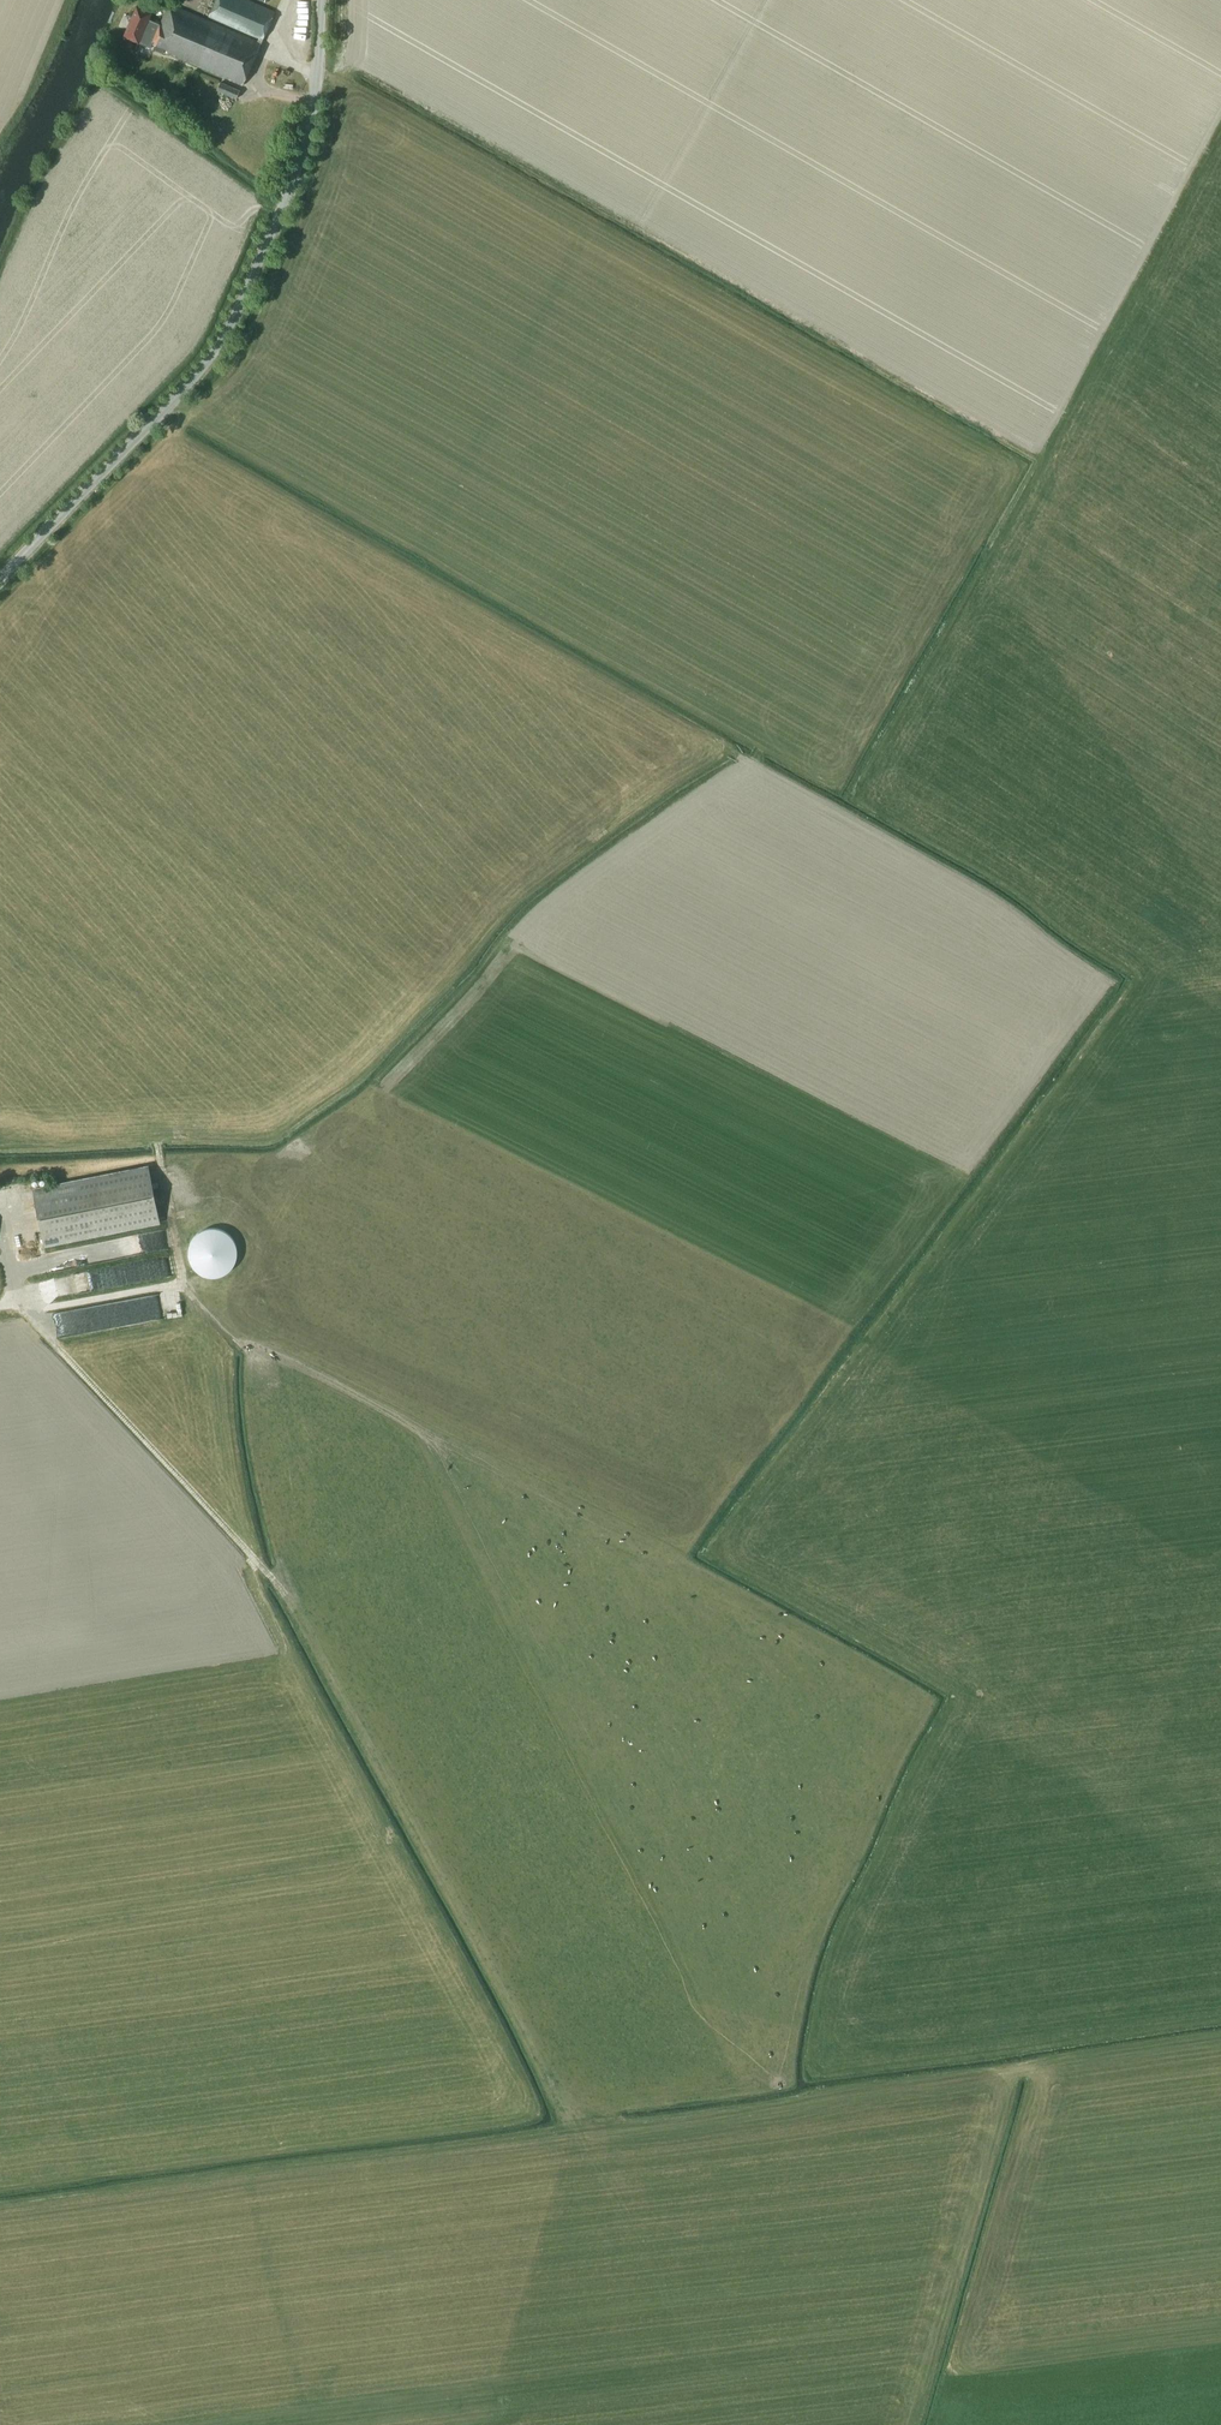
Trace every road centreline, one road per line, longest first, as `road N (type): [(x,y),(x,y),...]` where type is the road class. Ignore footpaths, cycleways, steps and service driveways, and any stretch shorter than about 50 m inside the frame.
road 1 (track): [(1028,2068),(656,2124),(572,2112),(279,1586),(39,1324)]
road 2 (tertiary): [(0,580),(202,373),(230,331),(307,144),(322,0)]

